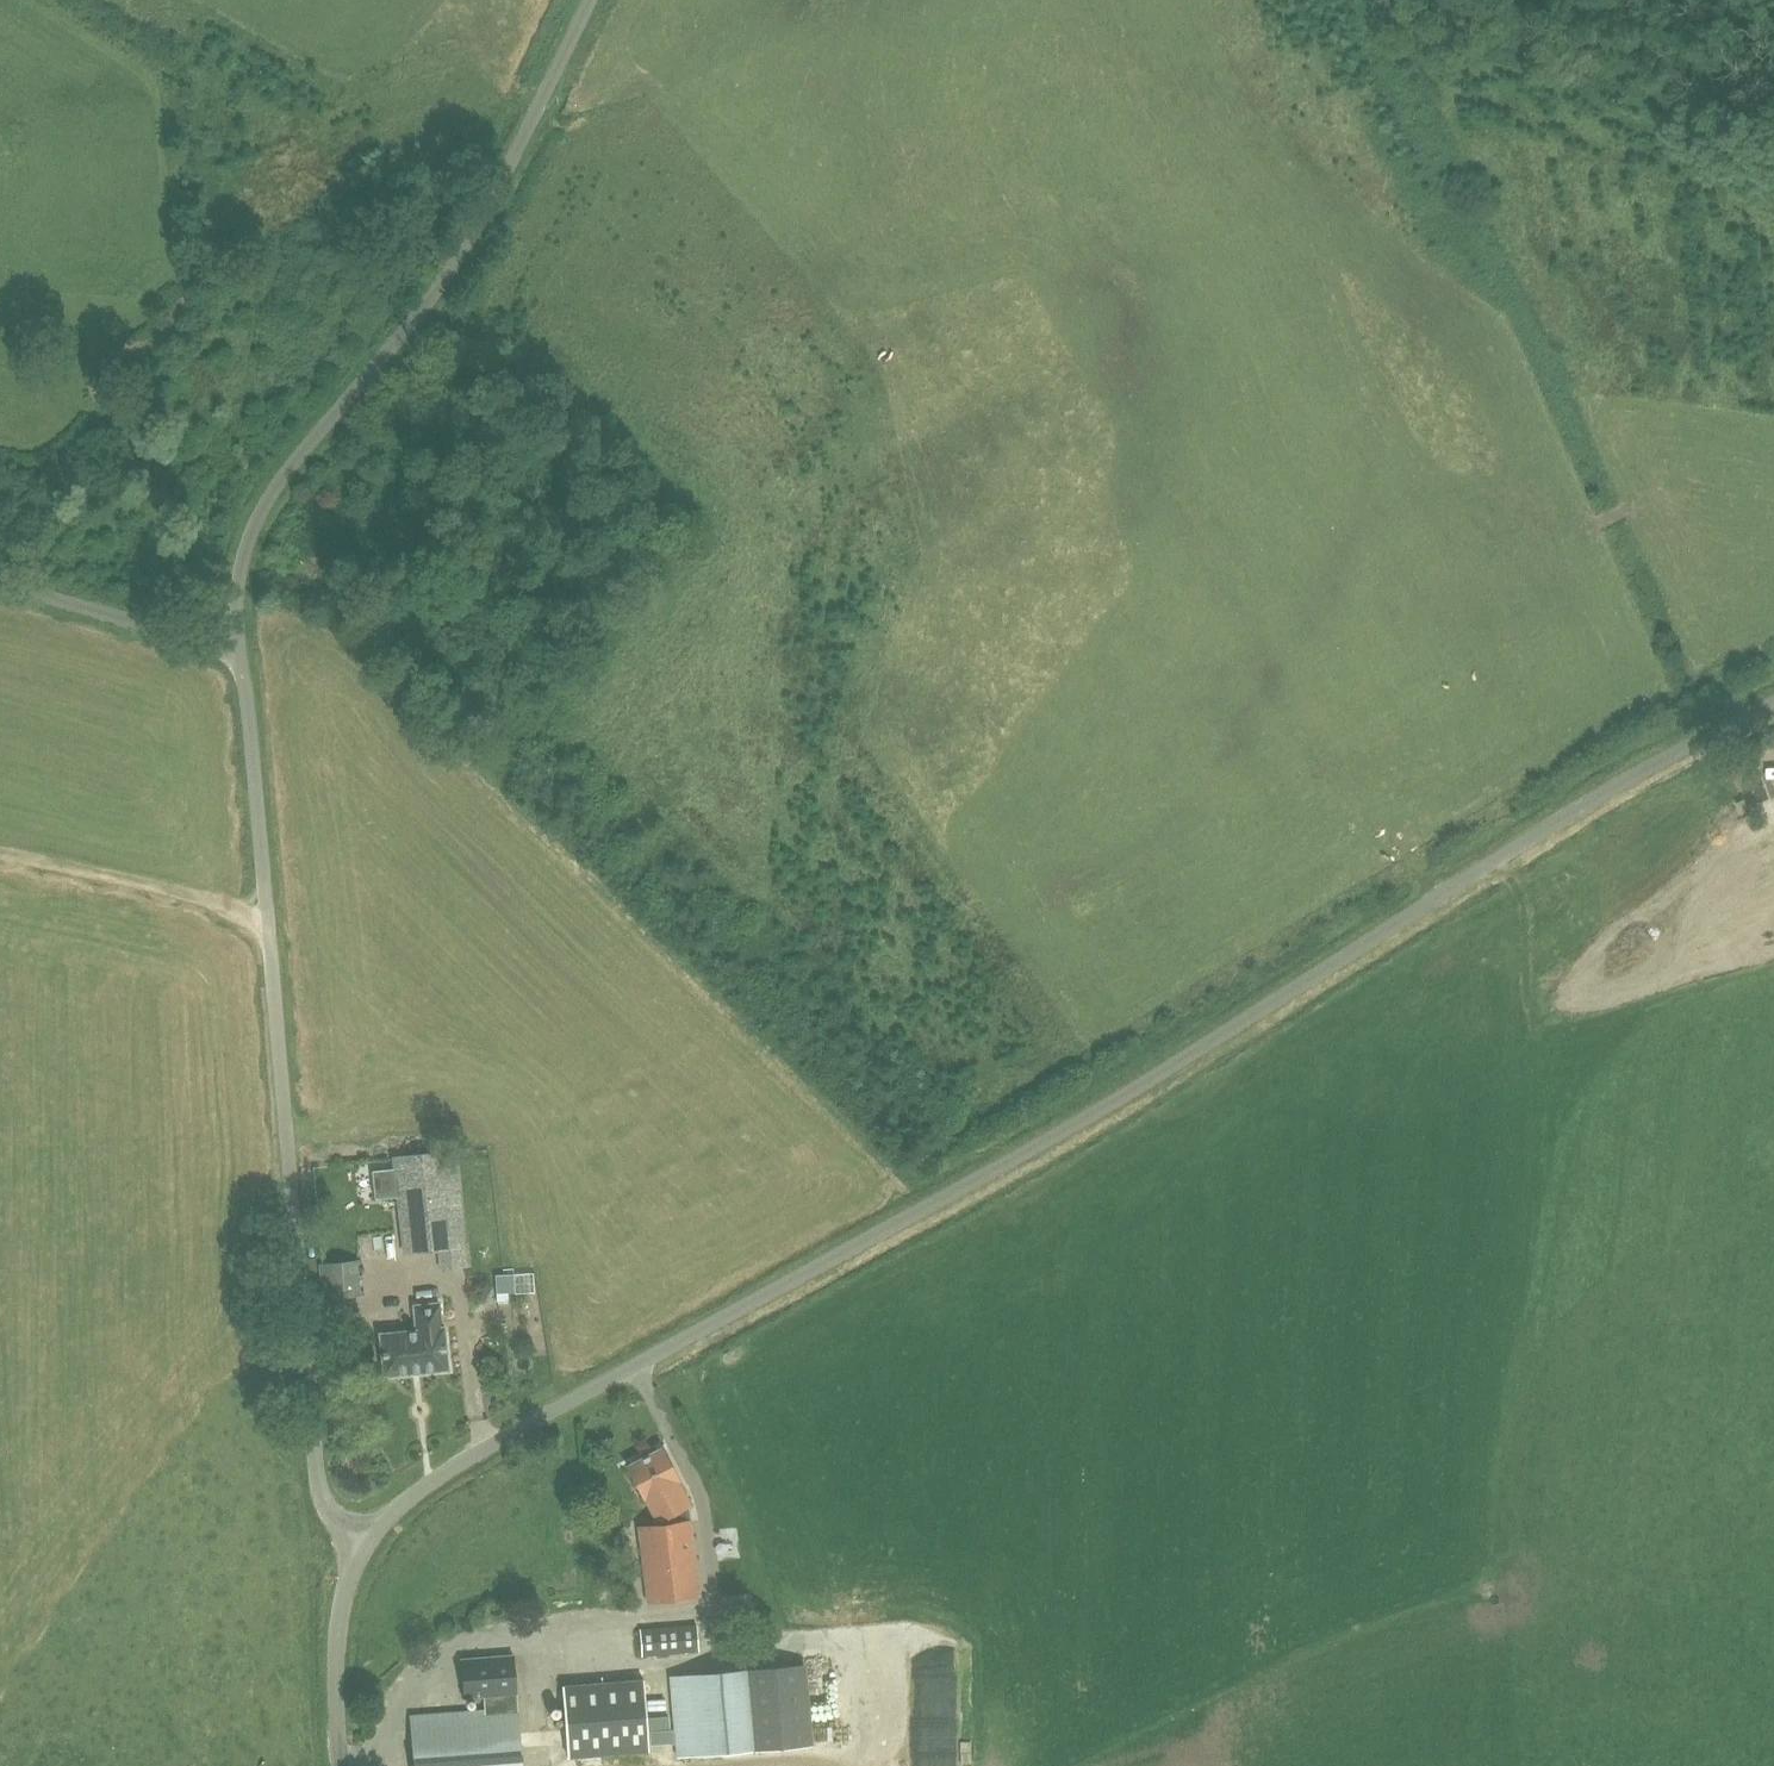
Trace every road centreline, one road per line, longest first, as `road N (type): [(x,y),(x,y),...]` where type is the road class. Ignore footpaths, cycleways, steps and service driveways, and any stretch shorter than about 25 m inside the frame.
road 1 (unclassified): [(358,1554),(427,1481),(1167,1070),(1662,759),(1773,704)]
road 2 (unclassified): [(358,1554),(322,1507),(311,1437),(240,638)]
road 3 (unclassified): [(240,638),(237,589),(256,522),(502,177),(590,0)]
road 4 (unclassified): [(240,638),(190,637),(0,582)]
road 5 (unclassified): [(347,1765),(337,1639),(358,1554)]

